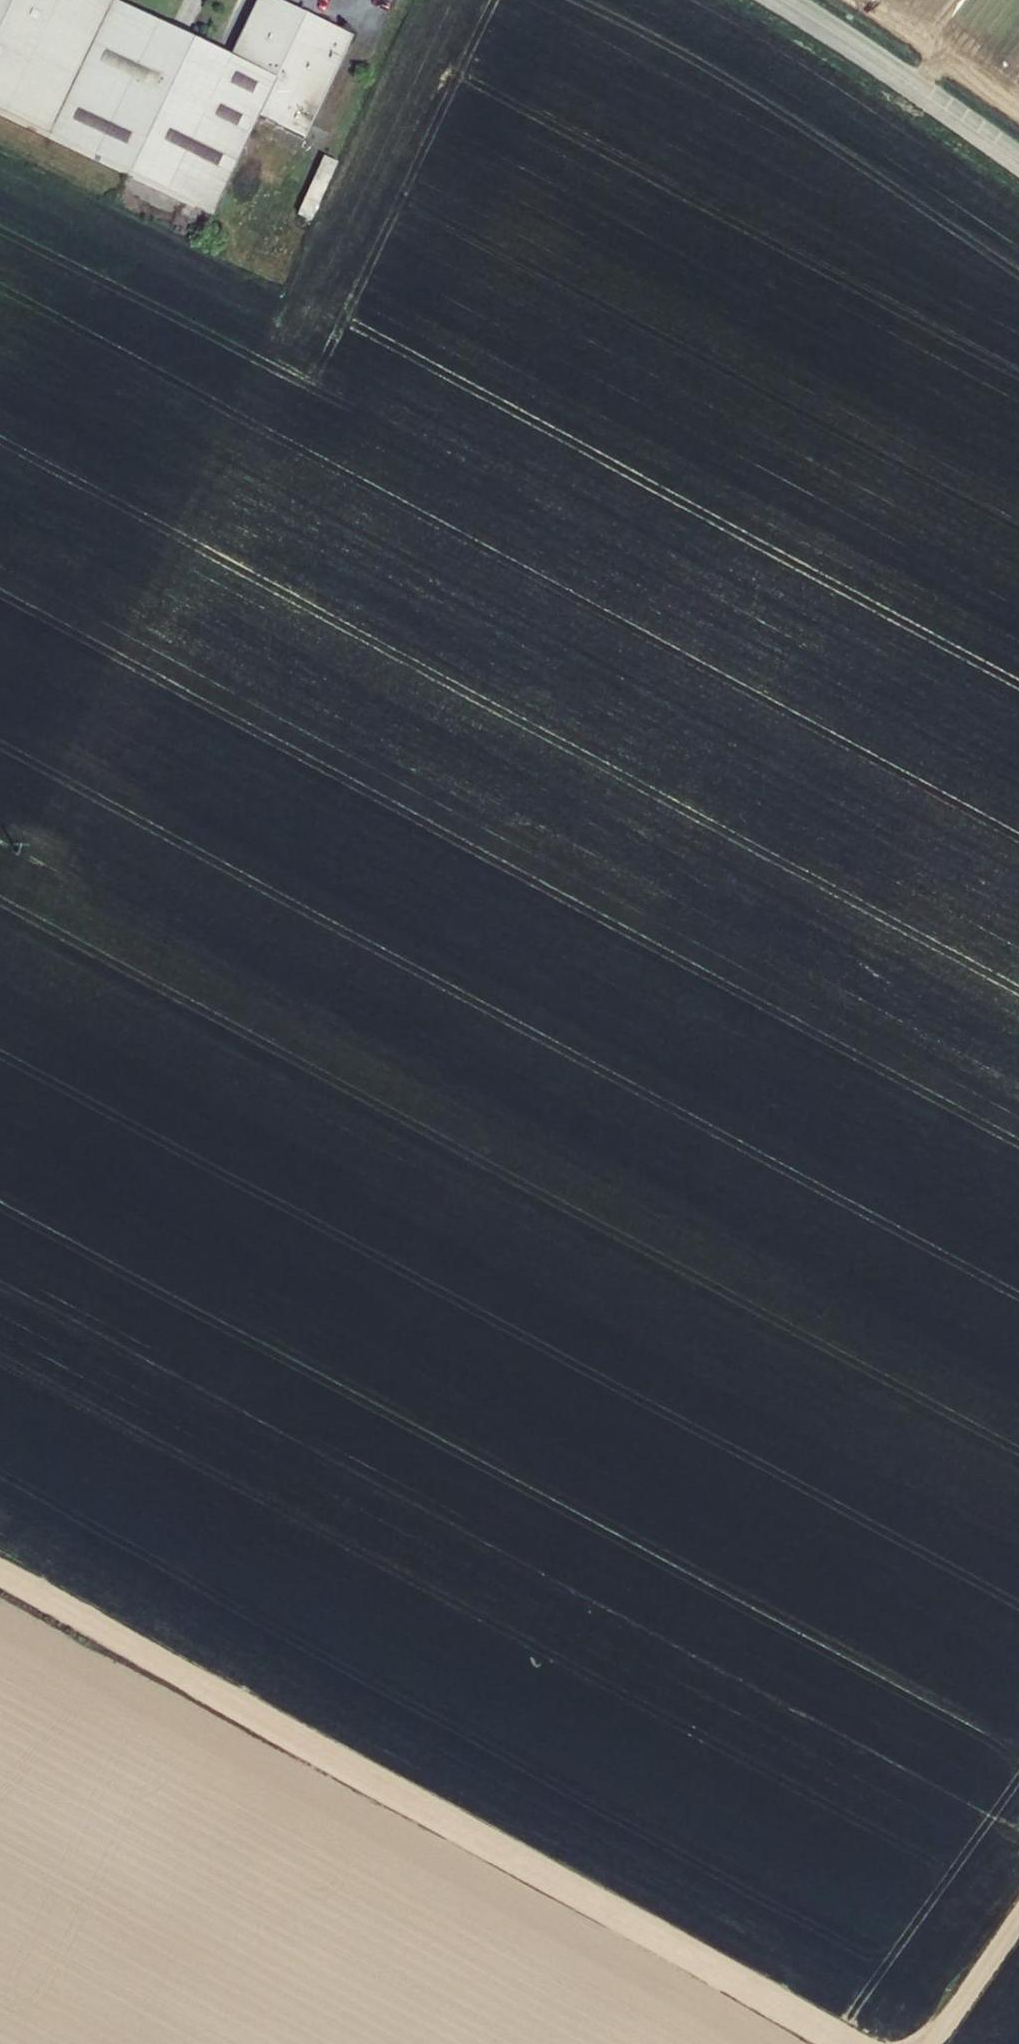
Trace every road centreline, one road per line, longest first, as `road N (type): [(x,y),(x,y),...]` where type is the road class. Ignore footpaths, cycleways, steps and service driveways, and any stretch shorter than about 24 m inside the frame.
road 1 (tertiary): [(782,0),(1018,161)]
road 2 (track): [(915,2043),(1018,1898)]

